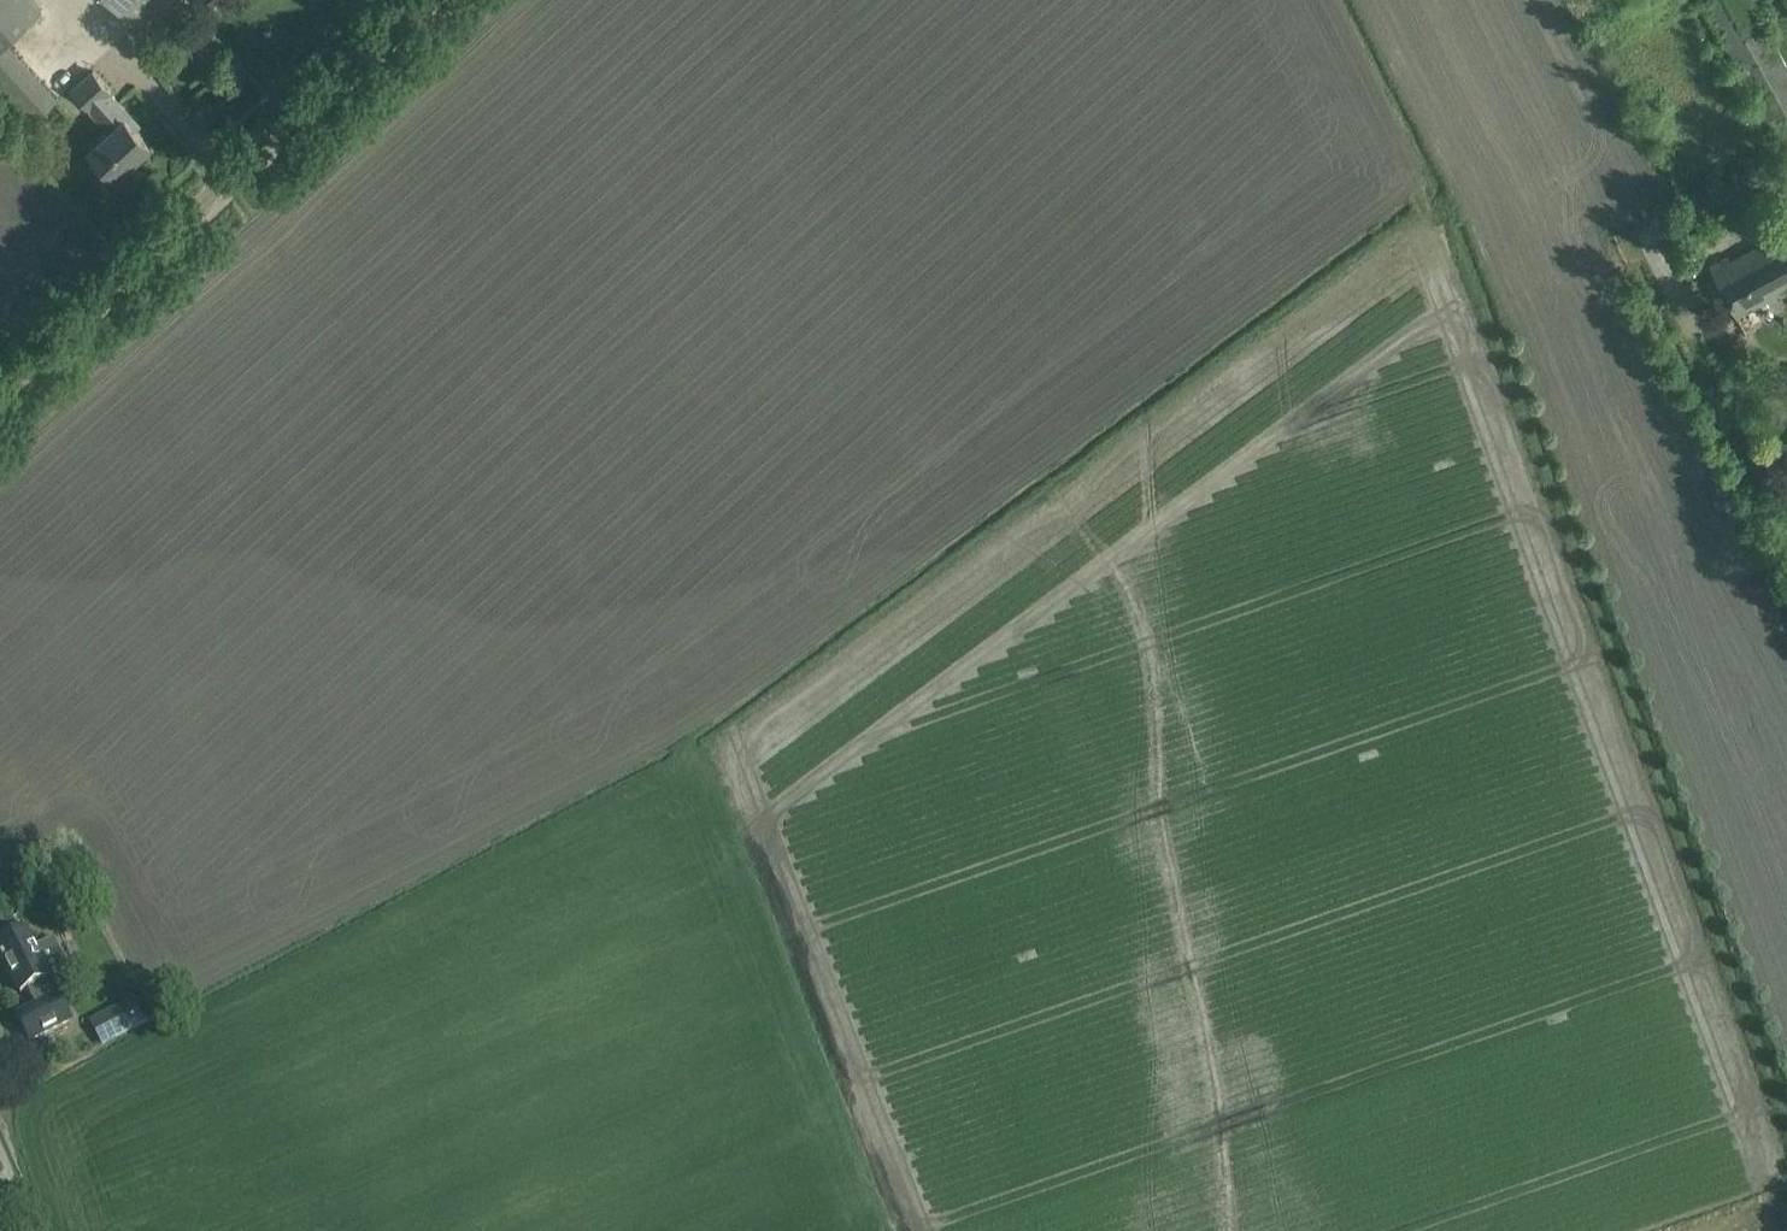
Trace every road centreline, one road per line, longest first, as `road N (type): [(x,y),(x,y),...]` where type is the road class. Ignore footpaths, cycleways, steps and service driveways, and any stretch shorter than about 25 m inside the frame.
road 1 (unclassified): [(0,392),(429,0)]
road 2 (residential): [(1786,517),(1646,234),(1786,163)]

